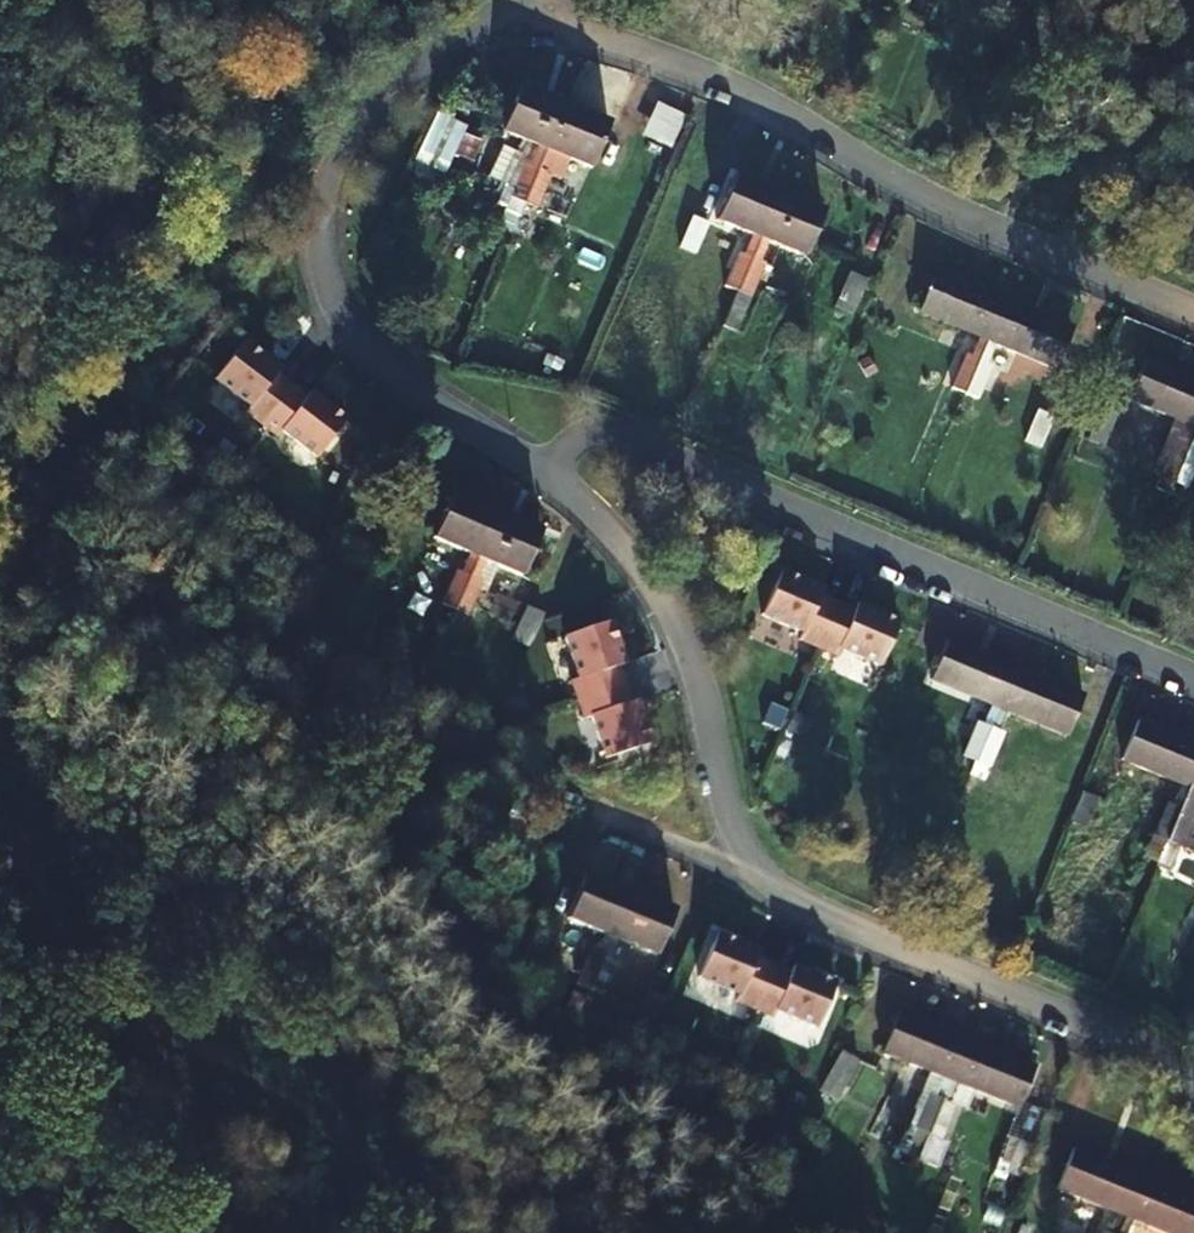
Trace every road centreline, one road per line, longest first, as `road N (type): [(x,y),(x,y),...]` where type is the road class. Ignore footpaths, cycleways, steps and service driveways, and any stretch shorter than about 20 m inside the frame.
road 1 (residential): [(1193,312),(970,218),(685,64),(577,31),(508,30)]
road 2 (residential): [(1193,679),(633,441),(579,440),(530,464)]
road 3 (residential): [(530,464),(371,356),(329,289),(320,246),(328,175),(361,116),(416,62)]
road 4 (residential): [(1193,1080),(1140,1046),(807,903),(757,868)]
road 5 (residential): [(757,868),(739,833),(671,600),(610,526),(530,464)]
road 6 (residential): [(757,868),(484,774)]

